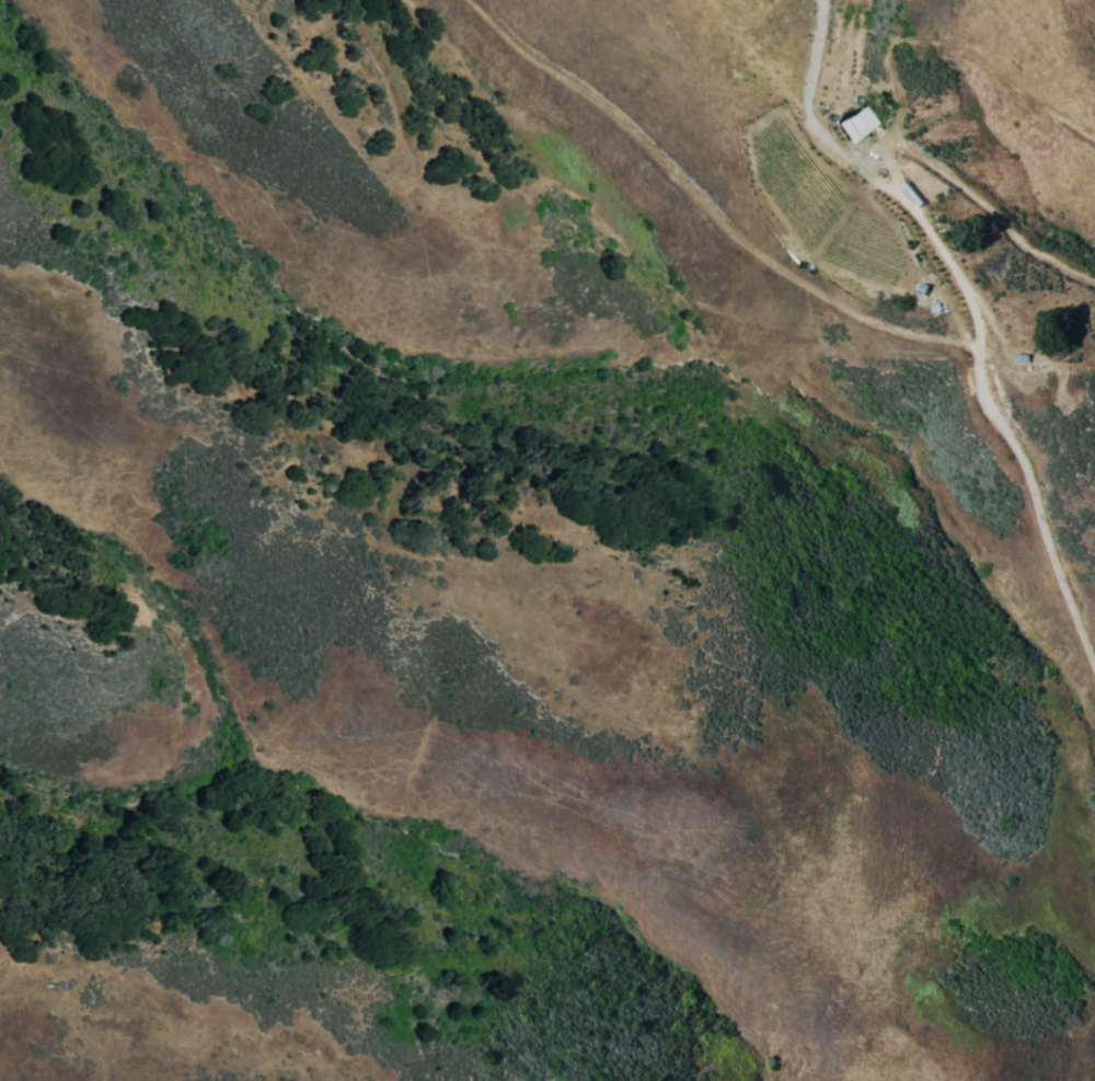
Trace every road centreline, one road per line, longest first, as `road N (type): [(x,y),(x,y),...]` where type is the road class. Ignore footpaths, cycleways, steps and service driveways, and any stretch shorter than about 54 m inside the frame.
road 1 (residential): [(1094,697),(964,311),(903,219),(837,154),(821,128),(812,0)]

